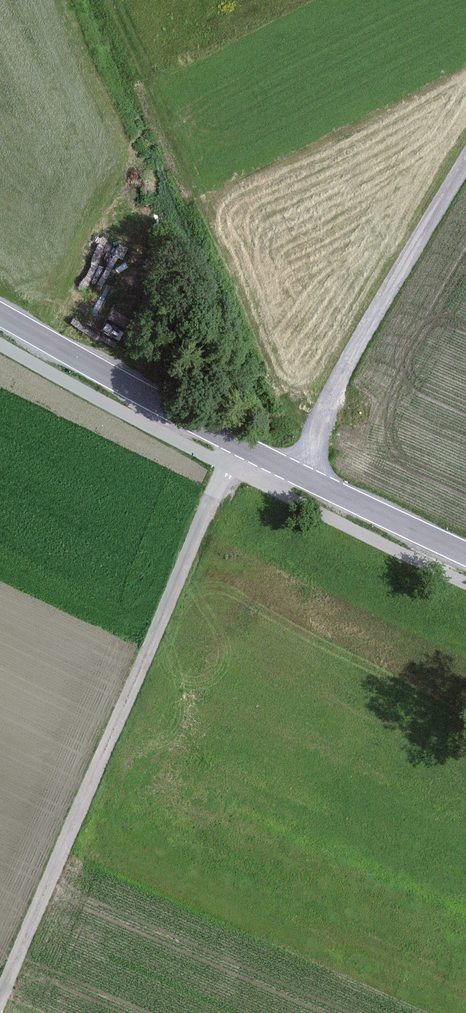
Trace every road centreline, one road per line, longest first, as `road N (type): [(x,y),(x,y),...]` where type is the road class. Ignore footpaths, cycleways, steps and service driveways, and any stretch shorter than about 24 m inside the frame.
road 1 (track): [(0,1009),(240,442)]
road 2 (secondary): [(465,547),(240,442),(0,308)]
road 3 (track): [(318,436),(280,369),(123,0)]
road 4 (track): [(303,471),(335,395),(465,170)]

